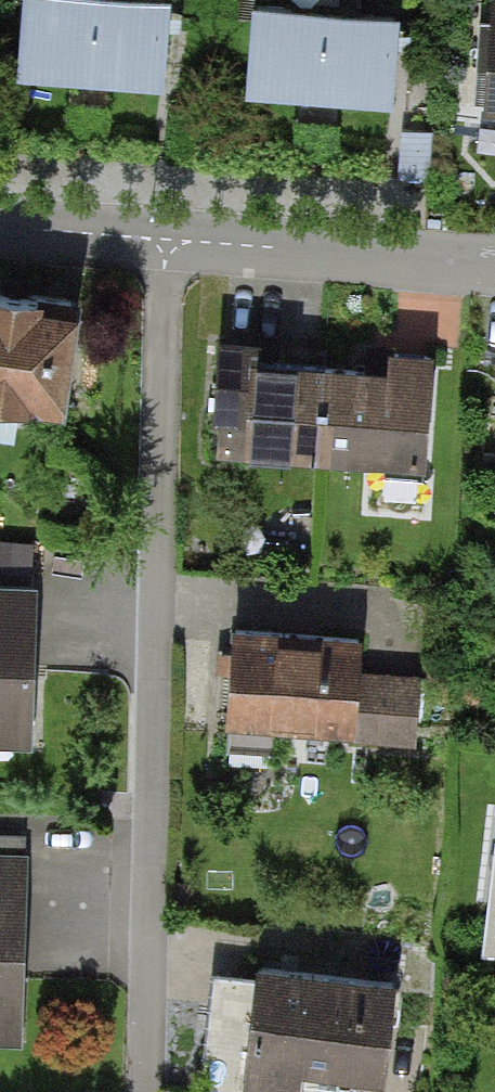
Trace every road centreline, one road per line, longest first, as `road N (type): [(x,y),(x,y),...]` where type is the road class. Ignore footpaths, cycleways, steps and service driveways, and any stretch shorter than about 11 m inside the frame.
road 1 (residential): [(172,237),(146,1091)]
road 2 (residential): [(172,237),(494,262)]
road 3 (residential): [(0,225),(172,237)]

